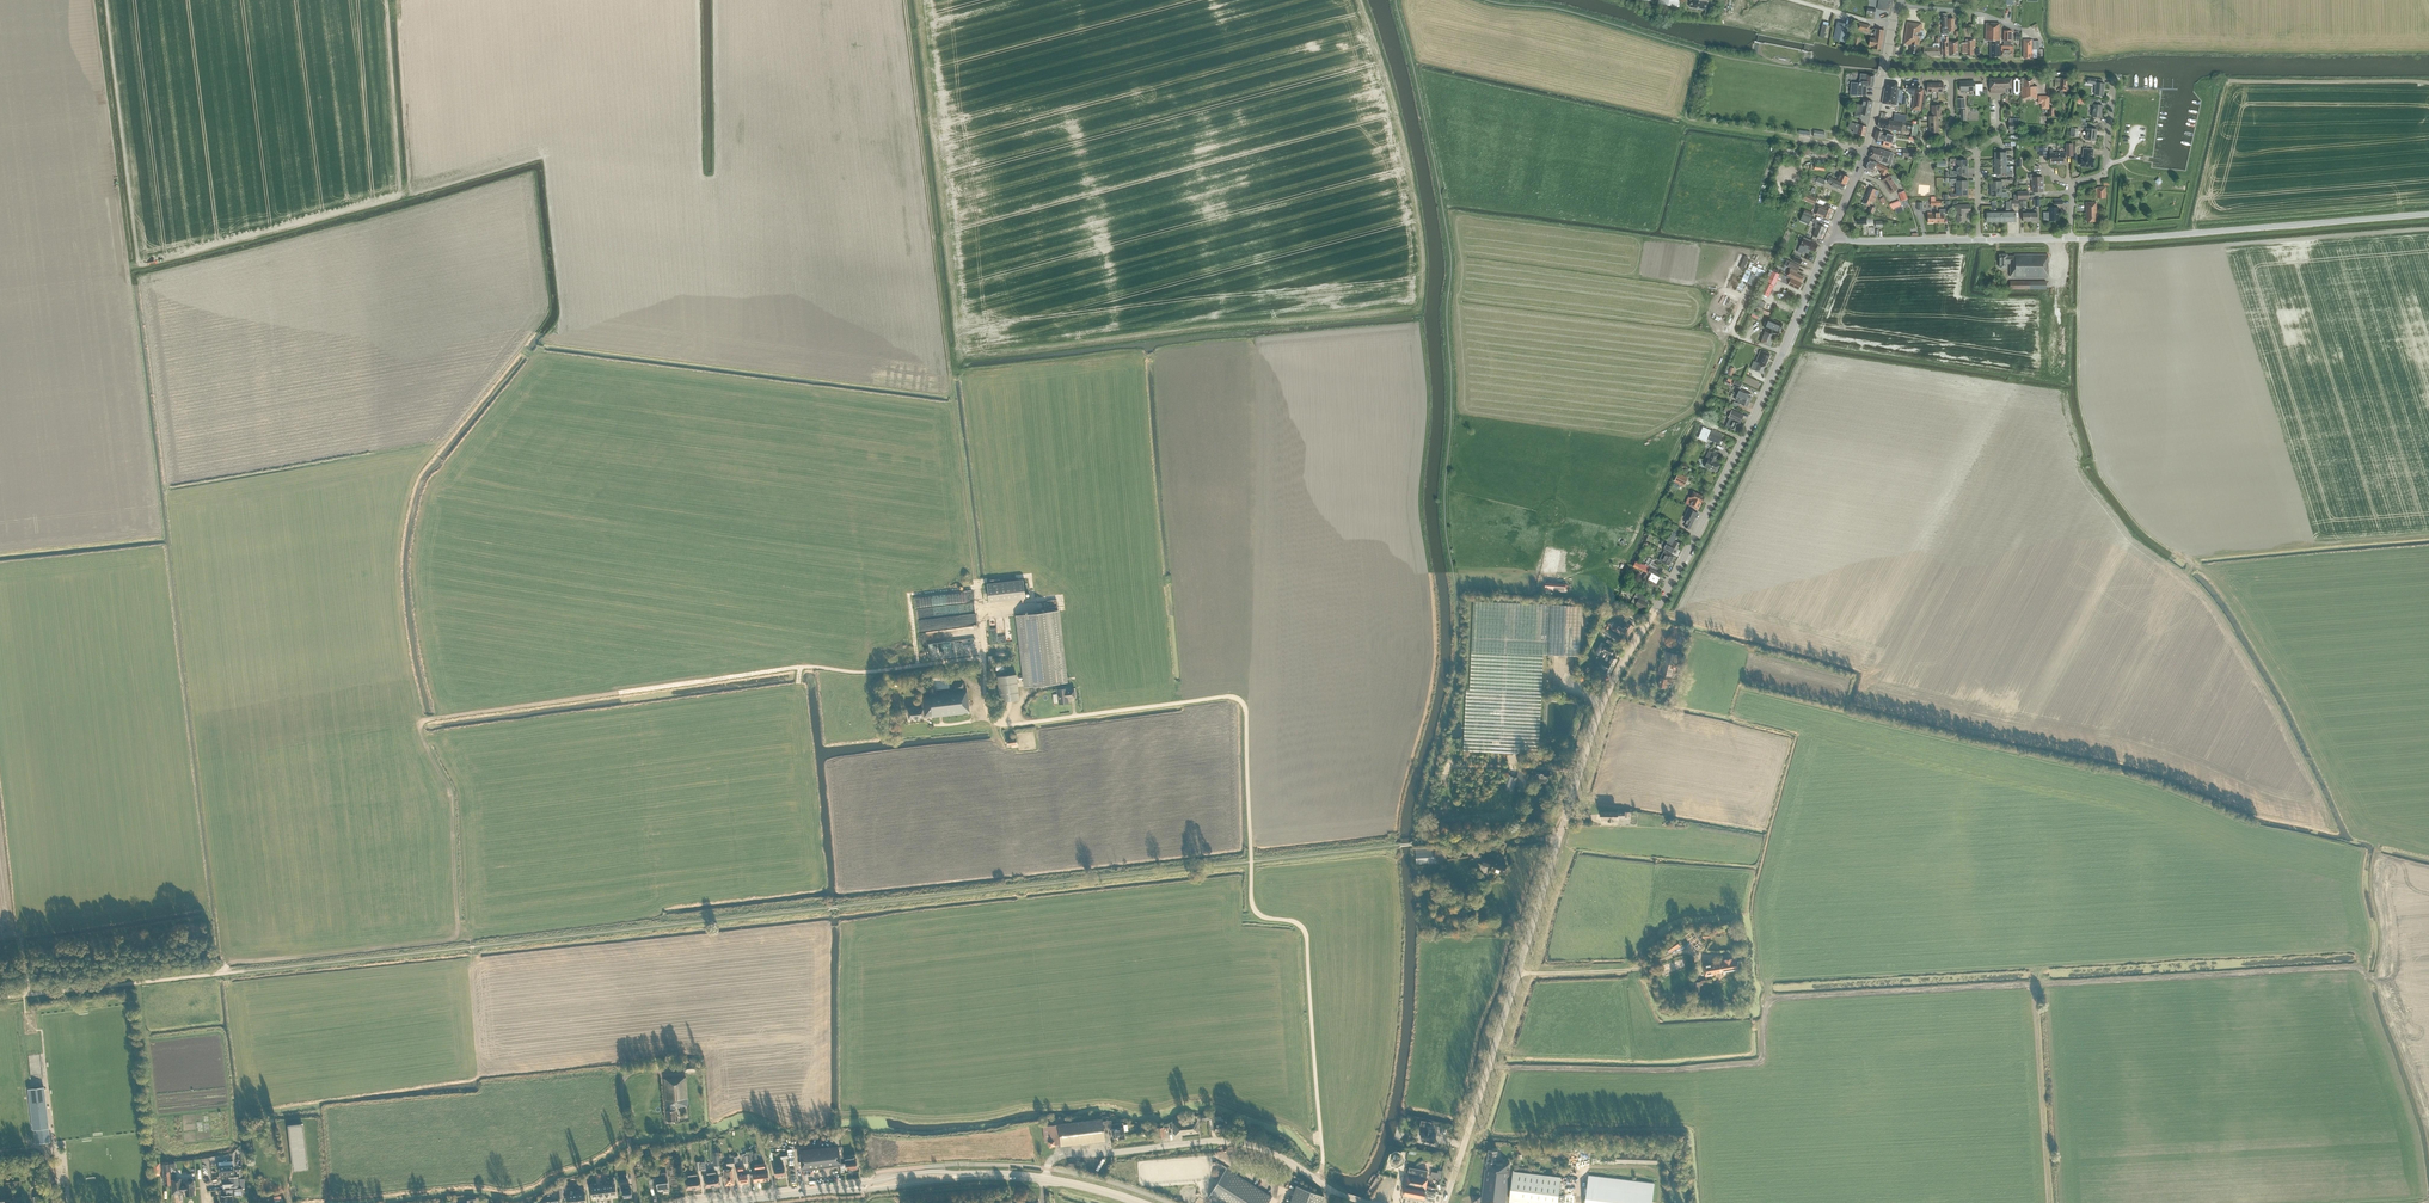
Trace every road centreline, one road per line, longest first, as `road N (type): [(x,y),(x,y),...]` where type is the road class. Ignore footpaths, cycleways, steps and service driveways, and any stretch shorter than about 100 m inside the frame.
road 1 (secondary): [(1444,1202),(1604,702),(1704,518),(1837,234)]
road 2 (track): [(984,657),(860,672),(801,667),(422,722),(450,796),(458,934),(231,964),(226,973)]
road 3 (track): [(2428,1123),(2379,976),(2385,950),(2375,882),(2378,842),(2356,834),(2224,593),(2207,571),(2148,534),(2100,470),(2078,385),(2082,239)]
road 4 (track): [(984,657),(905,0)]
road 5 (track): [(2037,984),(1775,998),(1766,1004),(1757,1062),(1668,1070),(1489,1067)]
road 6 (unclassified): [(2428,214),(2070,239)]
road 7 (unclassified): [(1369,1202),(1270,1152),(1224,1141),(1063,1155),(1044,1178)]
road 8 (unclassified): [(0,998),(226,973)]
road 9 (secondary): [(1837,234),(1882,78)]
road 10 (primary): [(980,1175),(918,1173),(838,1189)]
road 11 (primary): [(838,1189),(980,1175)]
road 12 (unclassified): [(1979,240),(1837,234)]
road 13 (unclassified): [(2073,183),(2104,171),(2114,79)]
road 14 (residential): [(2019,29),(1977,13),(1898,3)]

